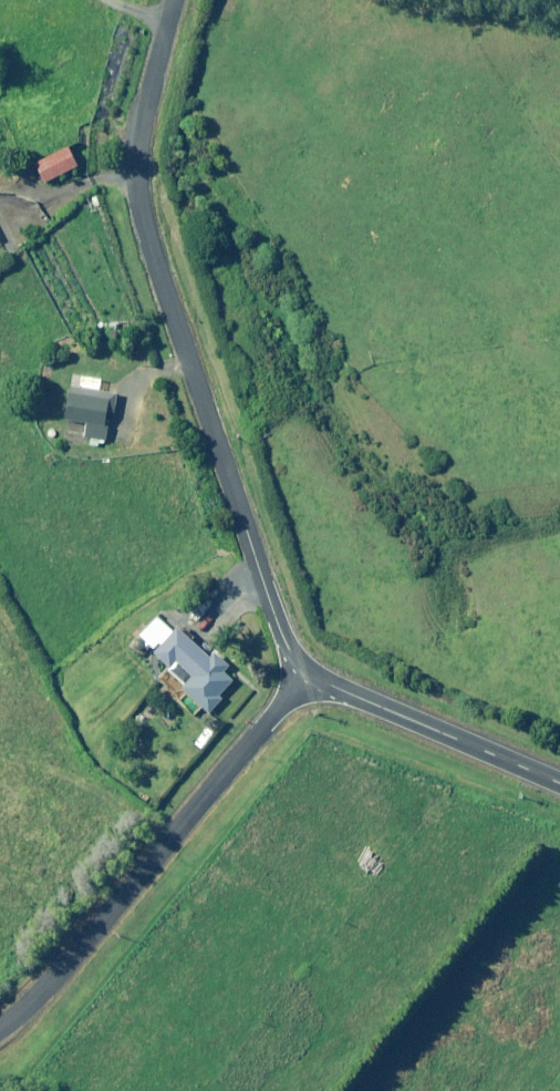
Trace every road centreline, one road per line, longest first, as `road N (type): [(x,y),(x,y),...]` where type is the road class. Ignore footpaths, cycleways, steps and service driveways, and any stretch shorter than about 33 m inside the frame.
road 1 (unclassified): [(309,671),(270,602),(145,222),(143,125),(170,18)]
road 2 (unclassified): [(309,671),(65,962),(0,1024)]
road 3 (unclassified): [(559,783),(309,671)]

